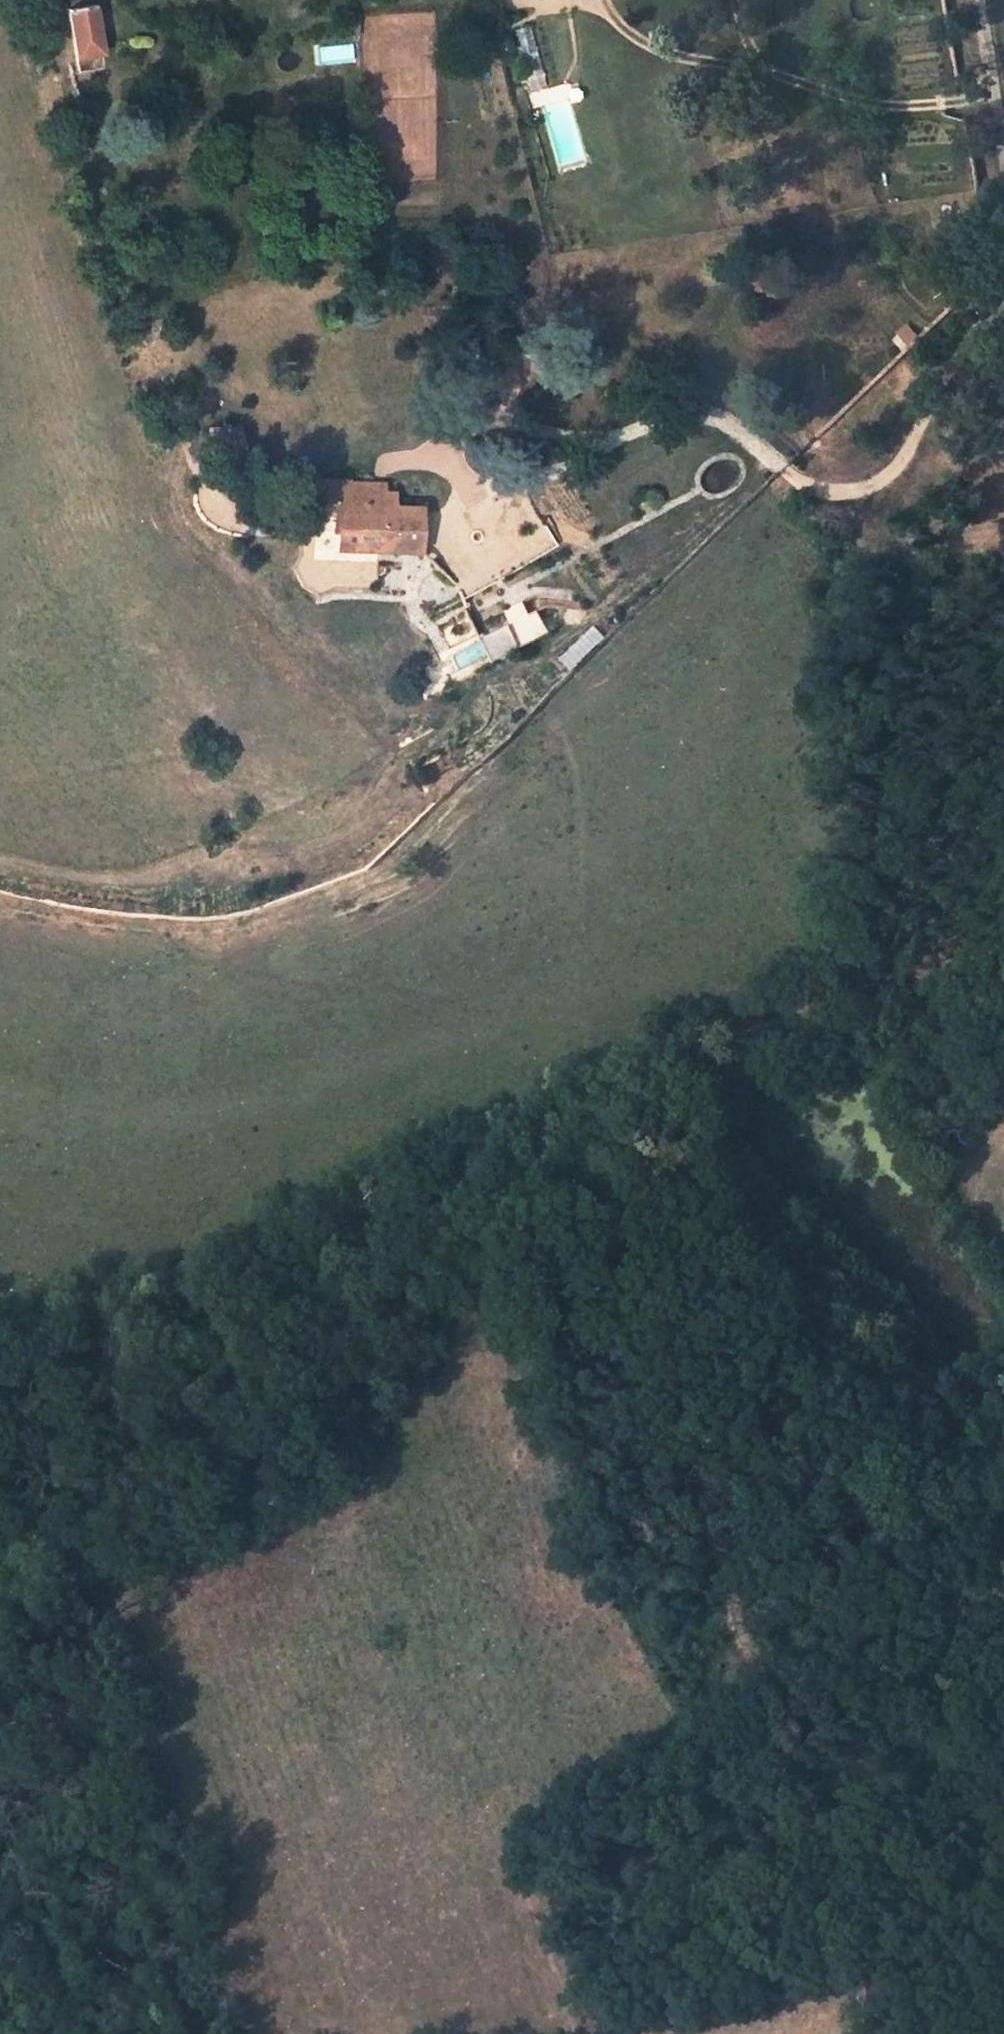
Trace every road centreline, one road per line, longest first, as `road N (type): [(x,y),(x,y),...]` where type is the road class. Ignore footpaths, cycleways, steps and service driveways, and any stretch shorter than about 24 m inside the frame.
road 1 (track): [(739,0),(754,64),(885,105),(992,99)]
road 2 (track): [(1003,170),(976,0)]

